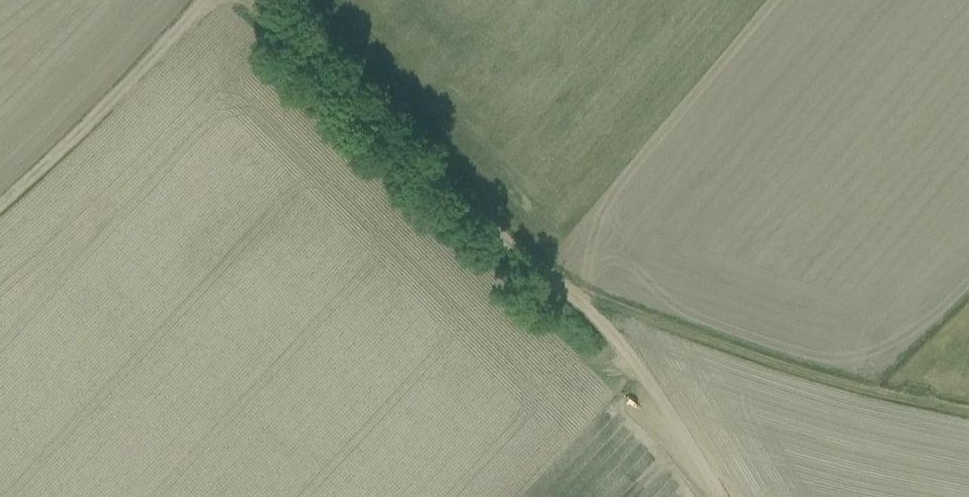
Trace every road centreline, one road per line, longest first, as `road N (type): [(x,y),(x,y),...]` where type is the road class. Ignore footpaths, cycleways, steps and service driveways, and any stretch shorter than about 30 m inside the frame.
road 1 (track): [(968,410),(802,372),(562,284)]
road 2 (track): [(562,284),(424,167),(259,0)]
road 3 (track): [(202,0),(0,202)]
road 4 (track): [(719,496),(667,416),(562,284)]

